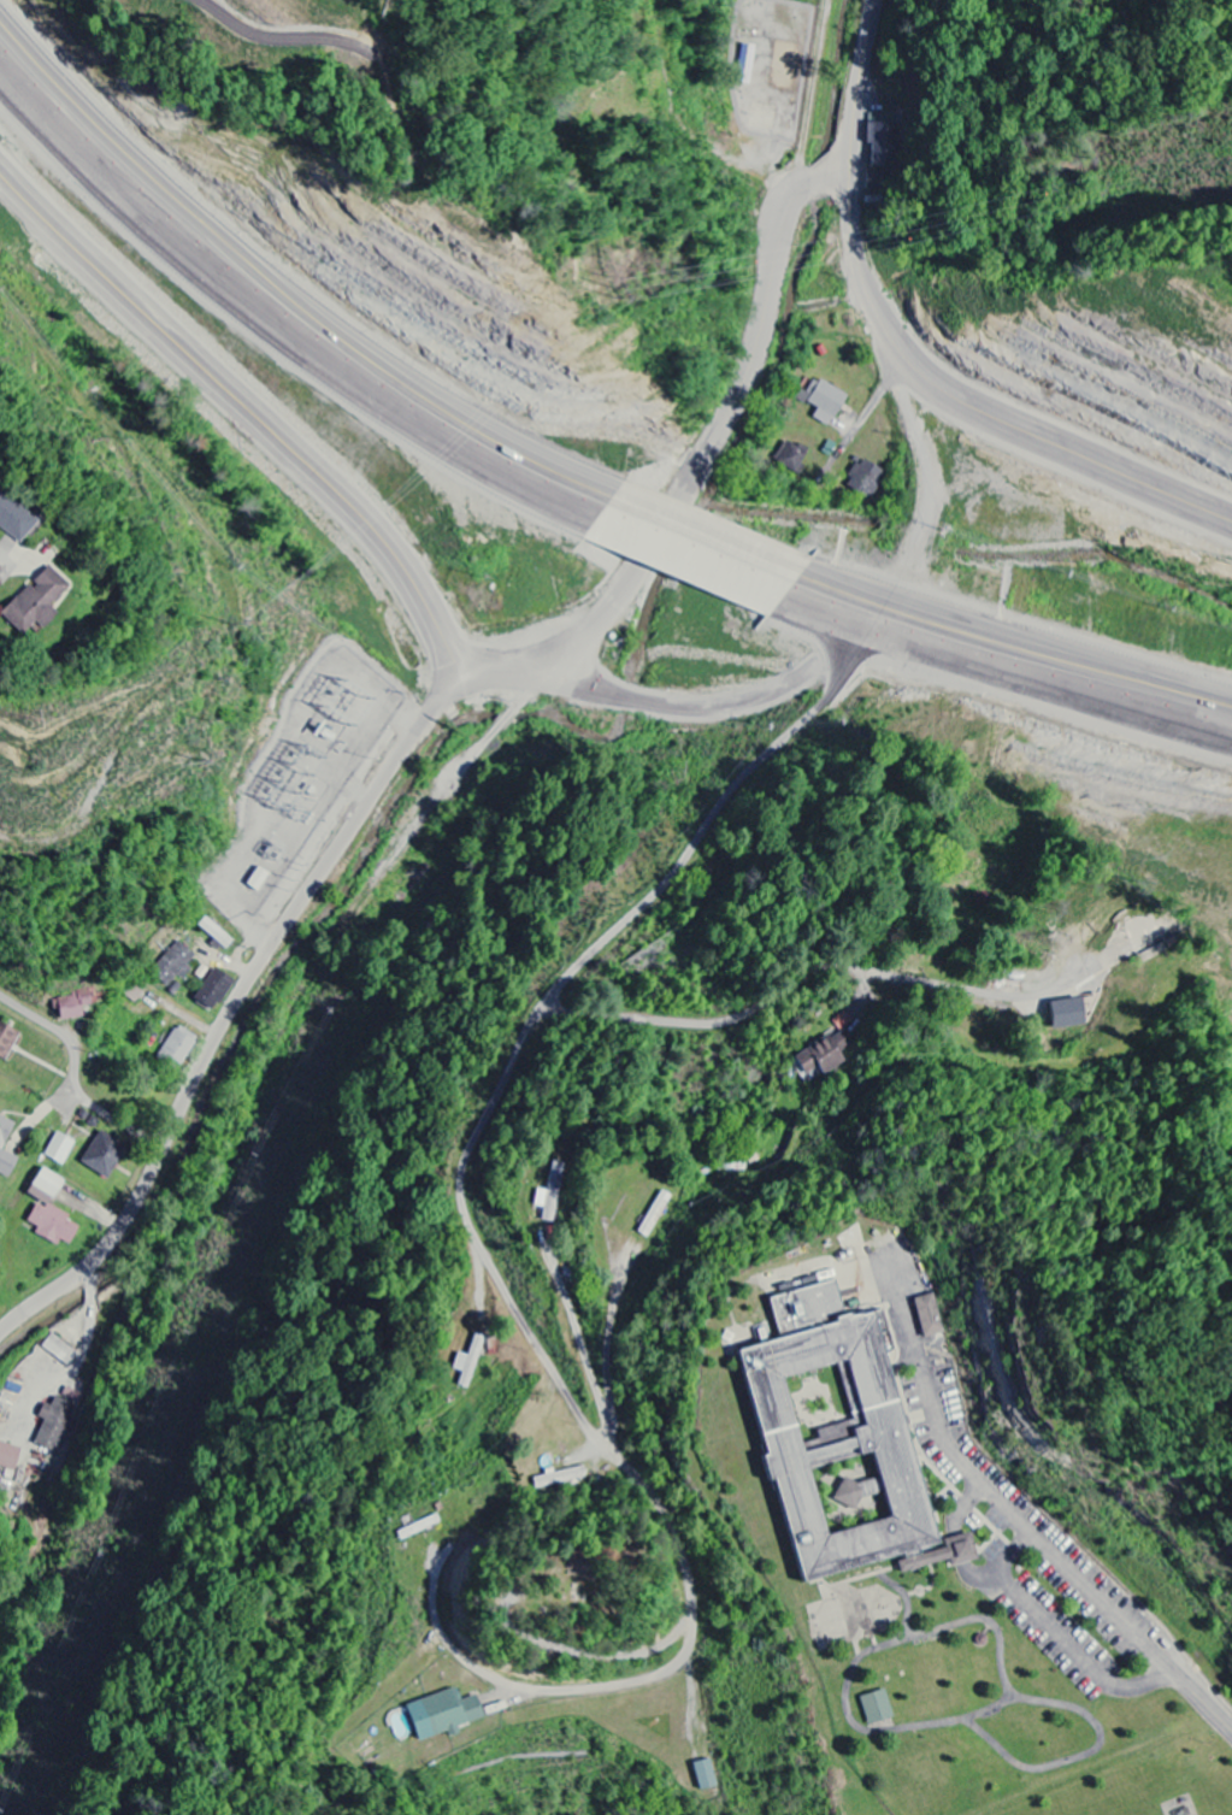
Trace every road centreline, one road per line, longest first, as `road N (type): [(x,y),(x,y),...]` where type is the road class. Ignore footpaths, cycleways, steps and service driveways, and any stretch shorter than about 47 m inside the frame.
road 1 (residential): [(862,613),(835,691),(748,771),(649,897),(535,1013),(467,1153),(460,1195),(472,1233),(595,1433),(608,1425),(599,1377),(613,1333),(617,1274)]
road 2 (tertiary): [(0,1336),(120,1227),(228,1018),(428,717),(449,696),(487,682),(565,686)]
road 3 (secondary): [(565,686),(743,413),(780,214),(801,195),(850,185),(877,0)]
road 4 (trunk): [(602,511),(426,430),(356,379),(235,282),(0,60)]
road 5 (residential): [(562,979),(555,998),(568,1013),(698,1025),(745,1015),(832,968),(1014,997),(1066,983),(1068,968),(1053,954),(969,924),(955,906),(962,886)]
road 6 (residential): [(464,689),(397,570),(354,517),(0,161)]
road 7 (secondary): [(1231,518),(920,384),(879,324),(856,247),(850,185)]
road 8 (residential): [(1231,1738),(1049,1548)]
road 9 (trunk): [(1013,662),(789,587)]
road 10 (residential): [(165,1145),(84,1096),(71,1042),(0,999)]
road 11 (trunk): [(1231,709),(1013,662)]
road 12 (trunk): [(789,587),(602,511)]

